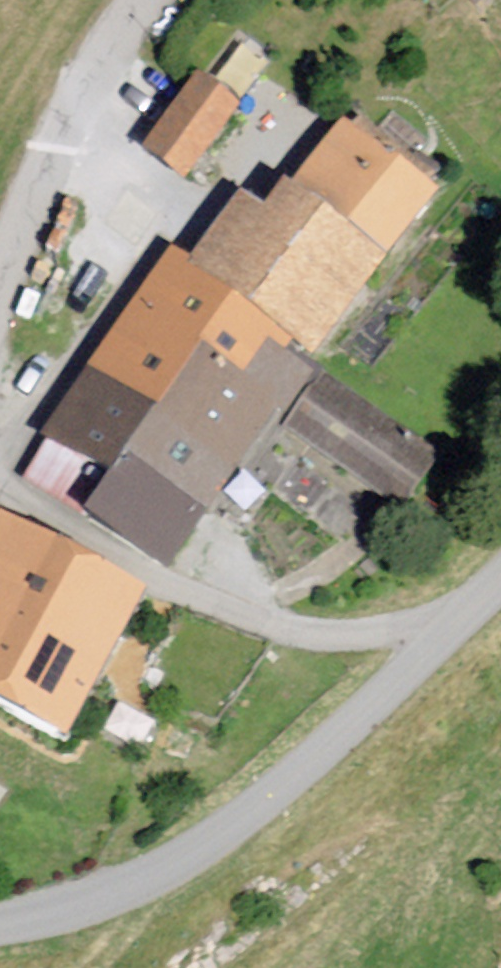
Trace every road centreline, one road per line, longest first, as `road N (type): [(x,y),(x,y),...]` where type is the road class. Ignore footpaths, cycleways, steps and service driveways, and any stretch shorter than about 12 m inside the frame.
road 1 (unclassified): [(453,626),(253,814),(193,856),(127,890),(0,924)]
road 2 (residential): [(453,626),(366,634),(286,623),(116,552),(0,473)]
road 3 (unclassified): [(0,370),(40,364),(148,218),(76,104)]
road 4 (residential): [(0,278),(76,104)]
road 5 (residential): [(76,104),(147,0)]

